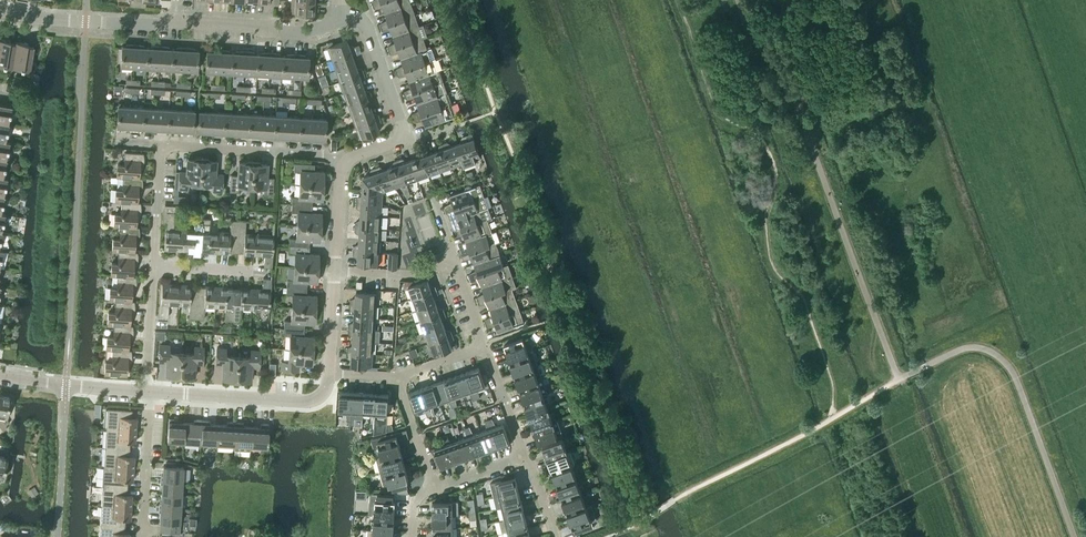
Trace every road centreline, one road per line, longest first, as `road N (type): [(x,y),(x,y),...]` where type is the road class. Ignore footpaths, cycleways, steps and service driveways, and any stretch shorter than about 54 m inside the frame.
road 1 (unclassified): [(66,388),(85,23)]
road 2 (residential): [(347,161),(394,145),(402,133),(364,20),(339,20)]
road 3 (residential): [(153,394),(314,400),(330,373)]
road 4 (residential): [(162,145),(347,161)]
road 5 (residential): [(179,26),(302,34),(339,20)]
road 6 (tertiary): [(57,536),(66,388)]
road 7 (residential): [(144,536),(153,394)]
road 8 (residential): [(153,394),(154,267)]
road 9 (residential): [(154,267),(162,145)]
road 10 (residential): [(453,258),(412,275),(335,270)]

